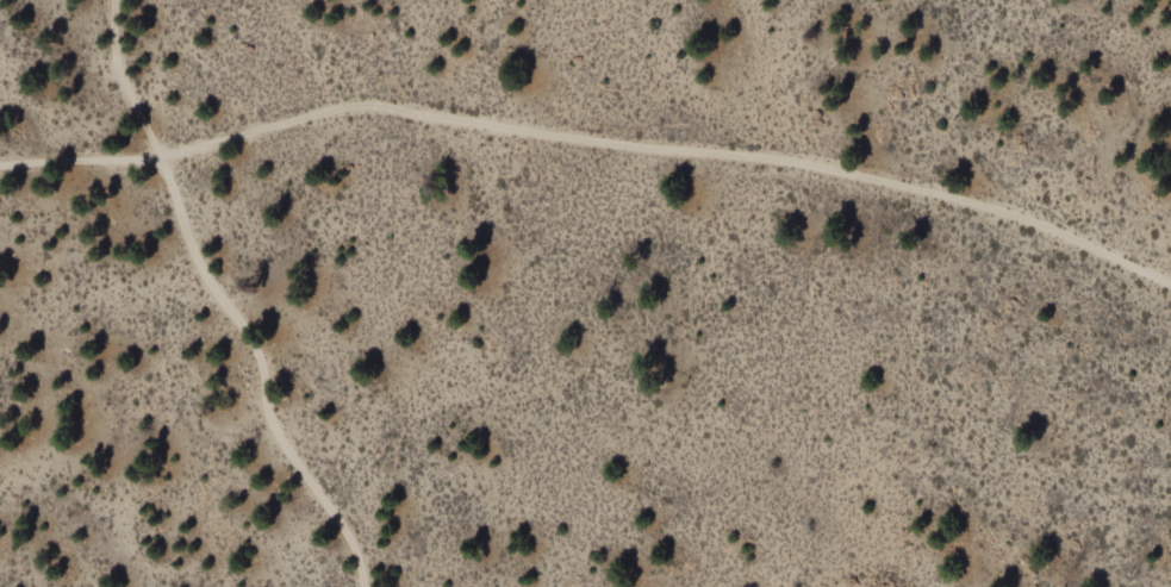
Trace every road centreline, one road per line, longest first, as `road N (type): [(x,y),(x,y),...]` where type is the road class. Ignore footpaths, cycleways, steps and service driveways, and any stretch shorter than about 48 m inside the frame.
road 1 (residential): [(1170,290),(988,216),(871,186),(388,115),(349,117),(162,163),(0,173)]
road 2 (residential): [(117,0),(122,68),(181,218),(213,289),(250,337),(273,425),(351,549),(365,586)]

